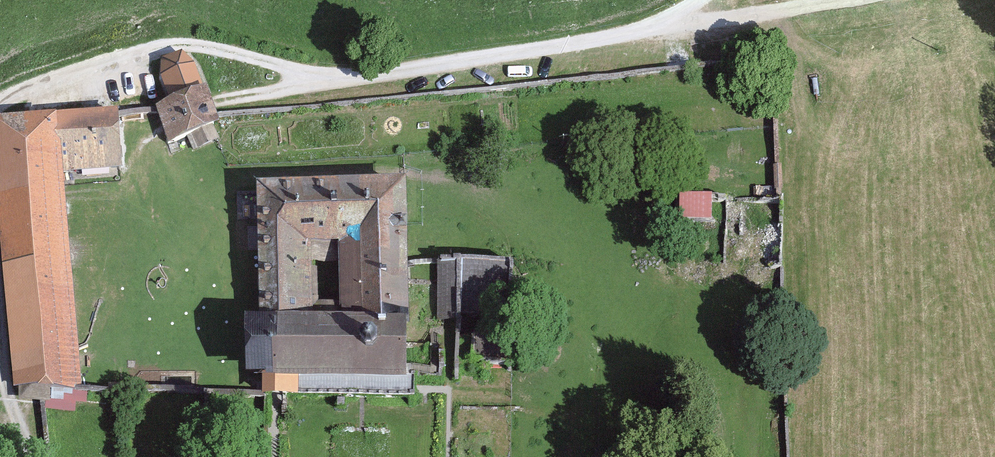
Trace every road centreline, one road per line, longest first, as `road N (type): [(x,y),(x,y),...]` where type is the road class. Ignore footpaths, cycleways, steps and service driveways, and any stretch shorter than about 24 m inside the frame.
road 1 (track): [(0,99),(138,44),(188,41),(339,77),(616,34)]
road 2 (track): [(869,0),(616,34)]

